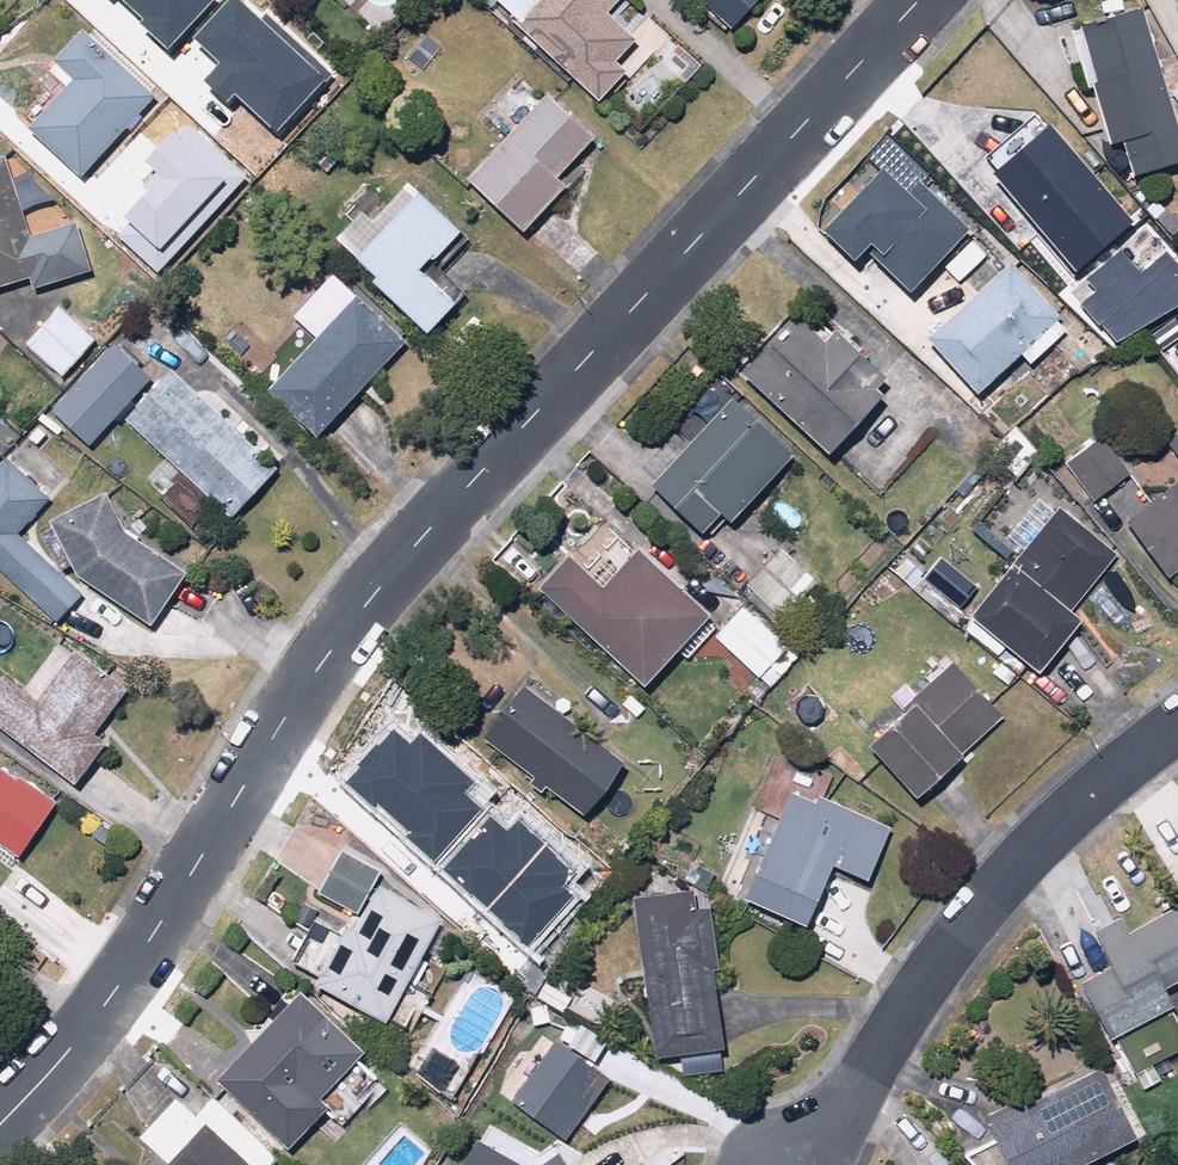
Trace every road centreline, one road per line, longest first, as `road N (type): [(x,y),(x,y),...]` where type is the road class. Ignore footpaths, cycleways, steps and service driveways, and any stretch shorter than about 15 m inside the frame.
road 1 (residential): [(0,1123),(116,986),(314,679),(421,538),(922,0)]
road 2 (residential): [(1177,729),(1088,791),(955,943),(795,1164)]

